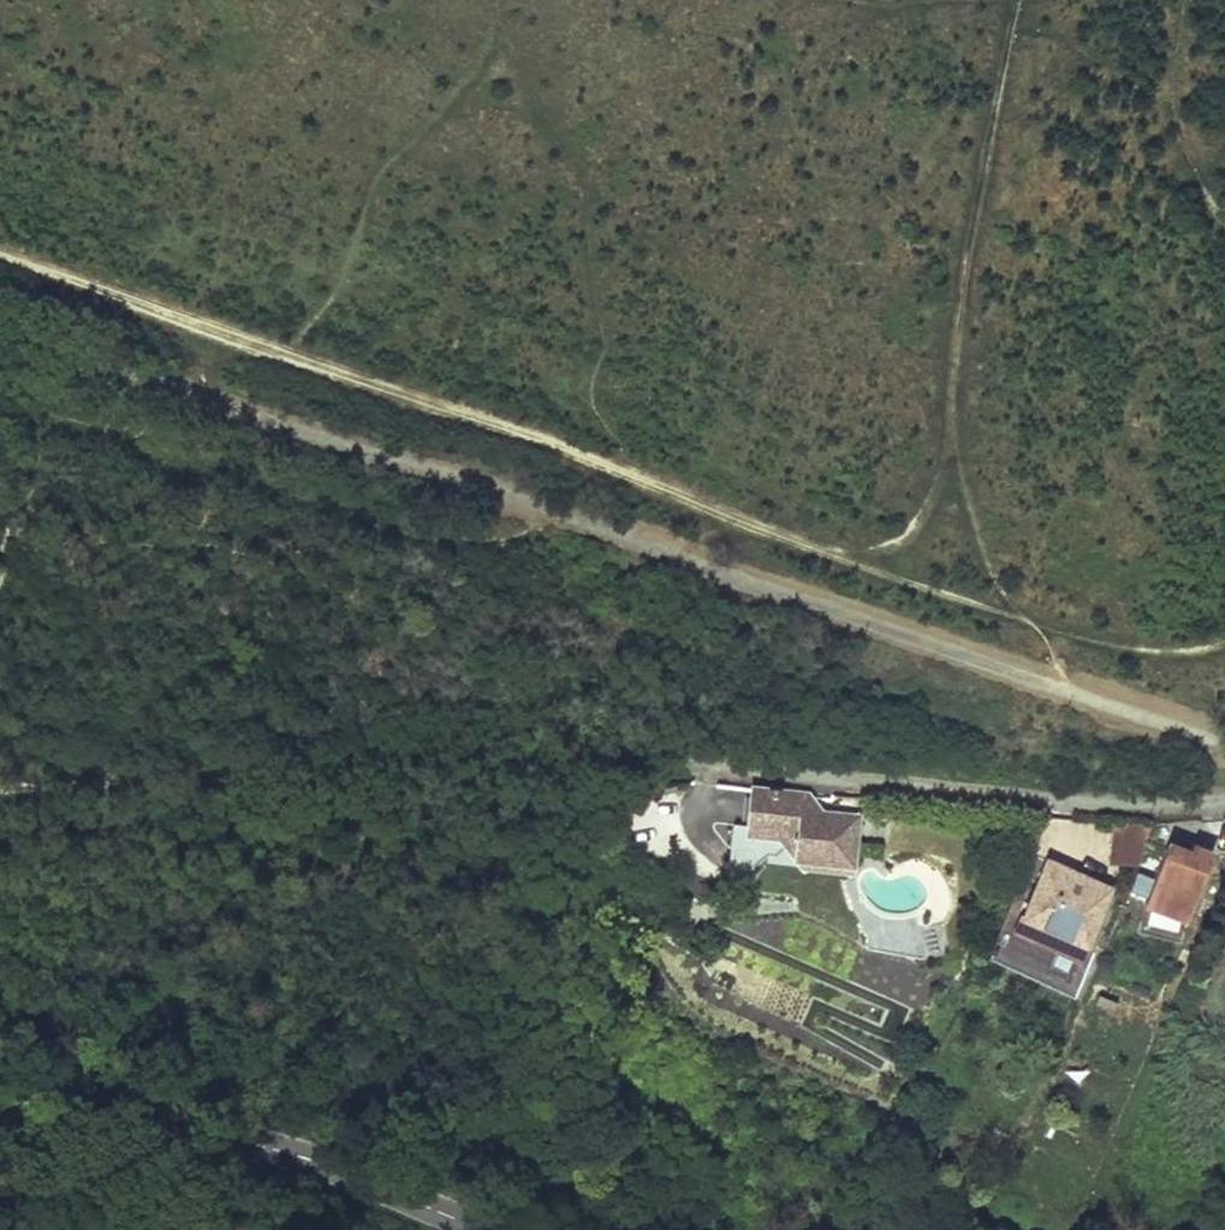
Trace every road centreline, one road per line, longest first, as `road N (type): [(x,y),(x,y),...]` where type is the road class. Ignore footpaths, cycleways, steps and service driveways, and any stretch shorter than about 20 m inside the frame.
road 1 (residential): [(1224,744),(0,328)]
road 2 (residential): [(650,763),(1085,803),(1224,804)]
road 3 (residential): [(476,1229),(351,1177),(235,1141),(0,1111)]

